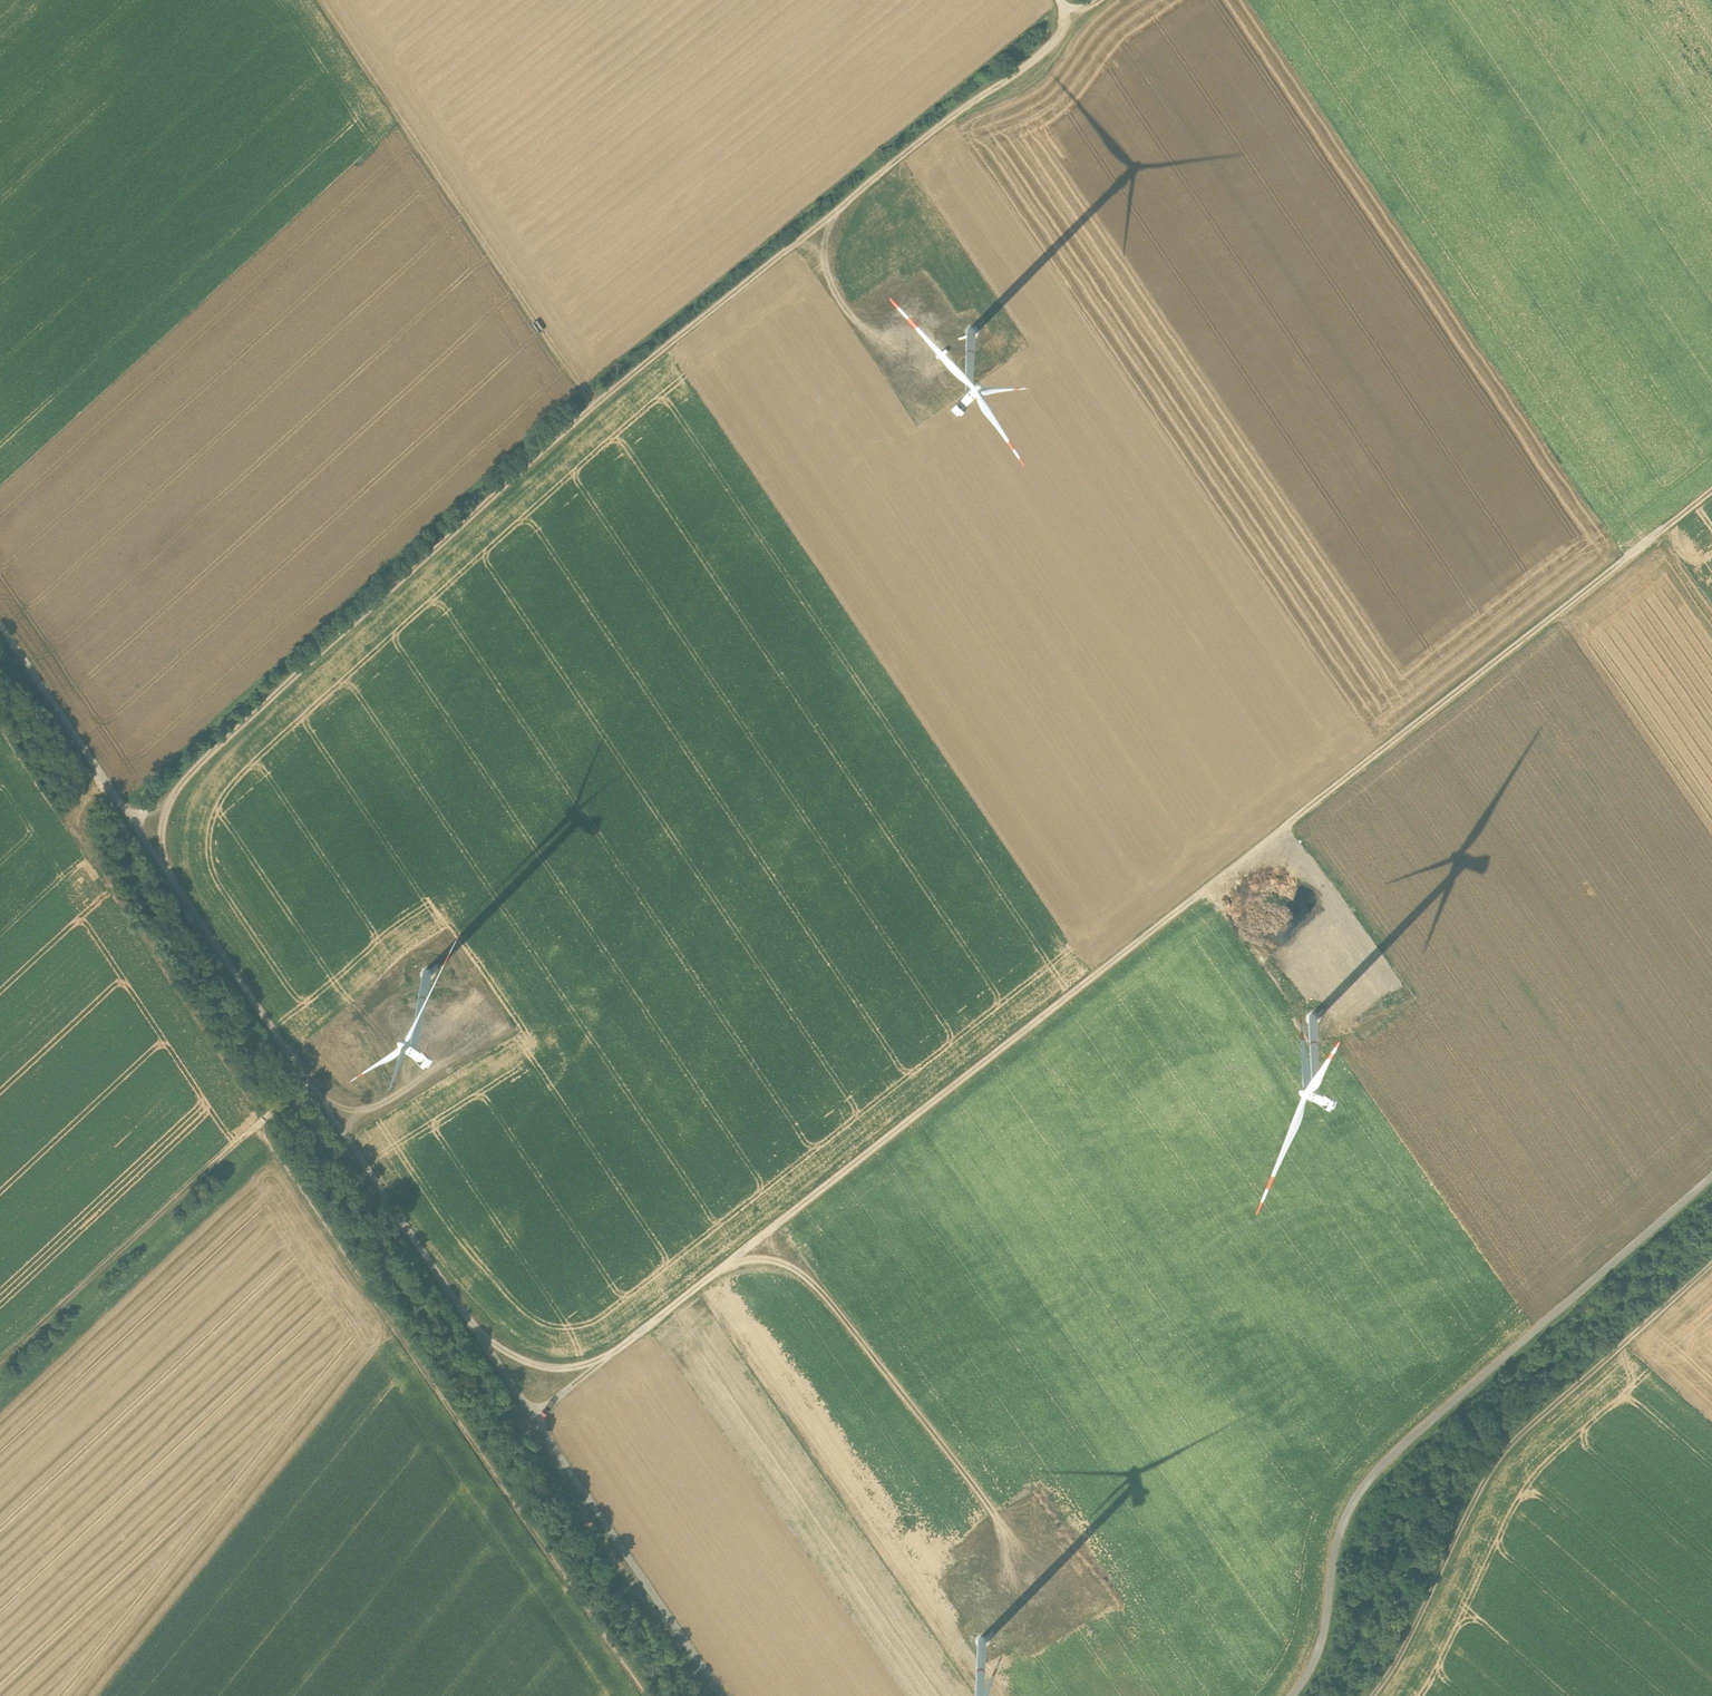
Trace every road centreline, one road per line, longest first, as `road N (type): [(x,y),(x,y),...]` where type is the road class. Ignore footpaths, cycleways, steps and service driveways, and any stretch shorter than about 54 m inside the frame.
road 1 (track): [(535,1416),(1264,844),(1317,878),(1341,912)]
road 2 (track): [(311,1079),(721,1695)]
road 3 (track): [(1711,1189),(1379,1470),(1354,1503),(1315,1663),(1293,1695)]
road 4 (track): [(600,409),(1101,0)]
road 5 (track): [(600,409),(140,823)]
road 6 (track): [(1264,844),(1711,492)]
road 7 (track): [(1711,1265),(1498,1462),(1377,1695)]
road 8 (track): [(322,0),(600,409)]
road 9 (track): [(0,1363),(311,1079)]
road 10 (track): [(140,823),(311,1079)]
road 11 (track): [(0,614),(140,823)]

